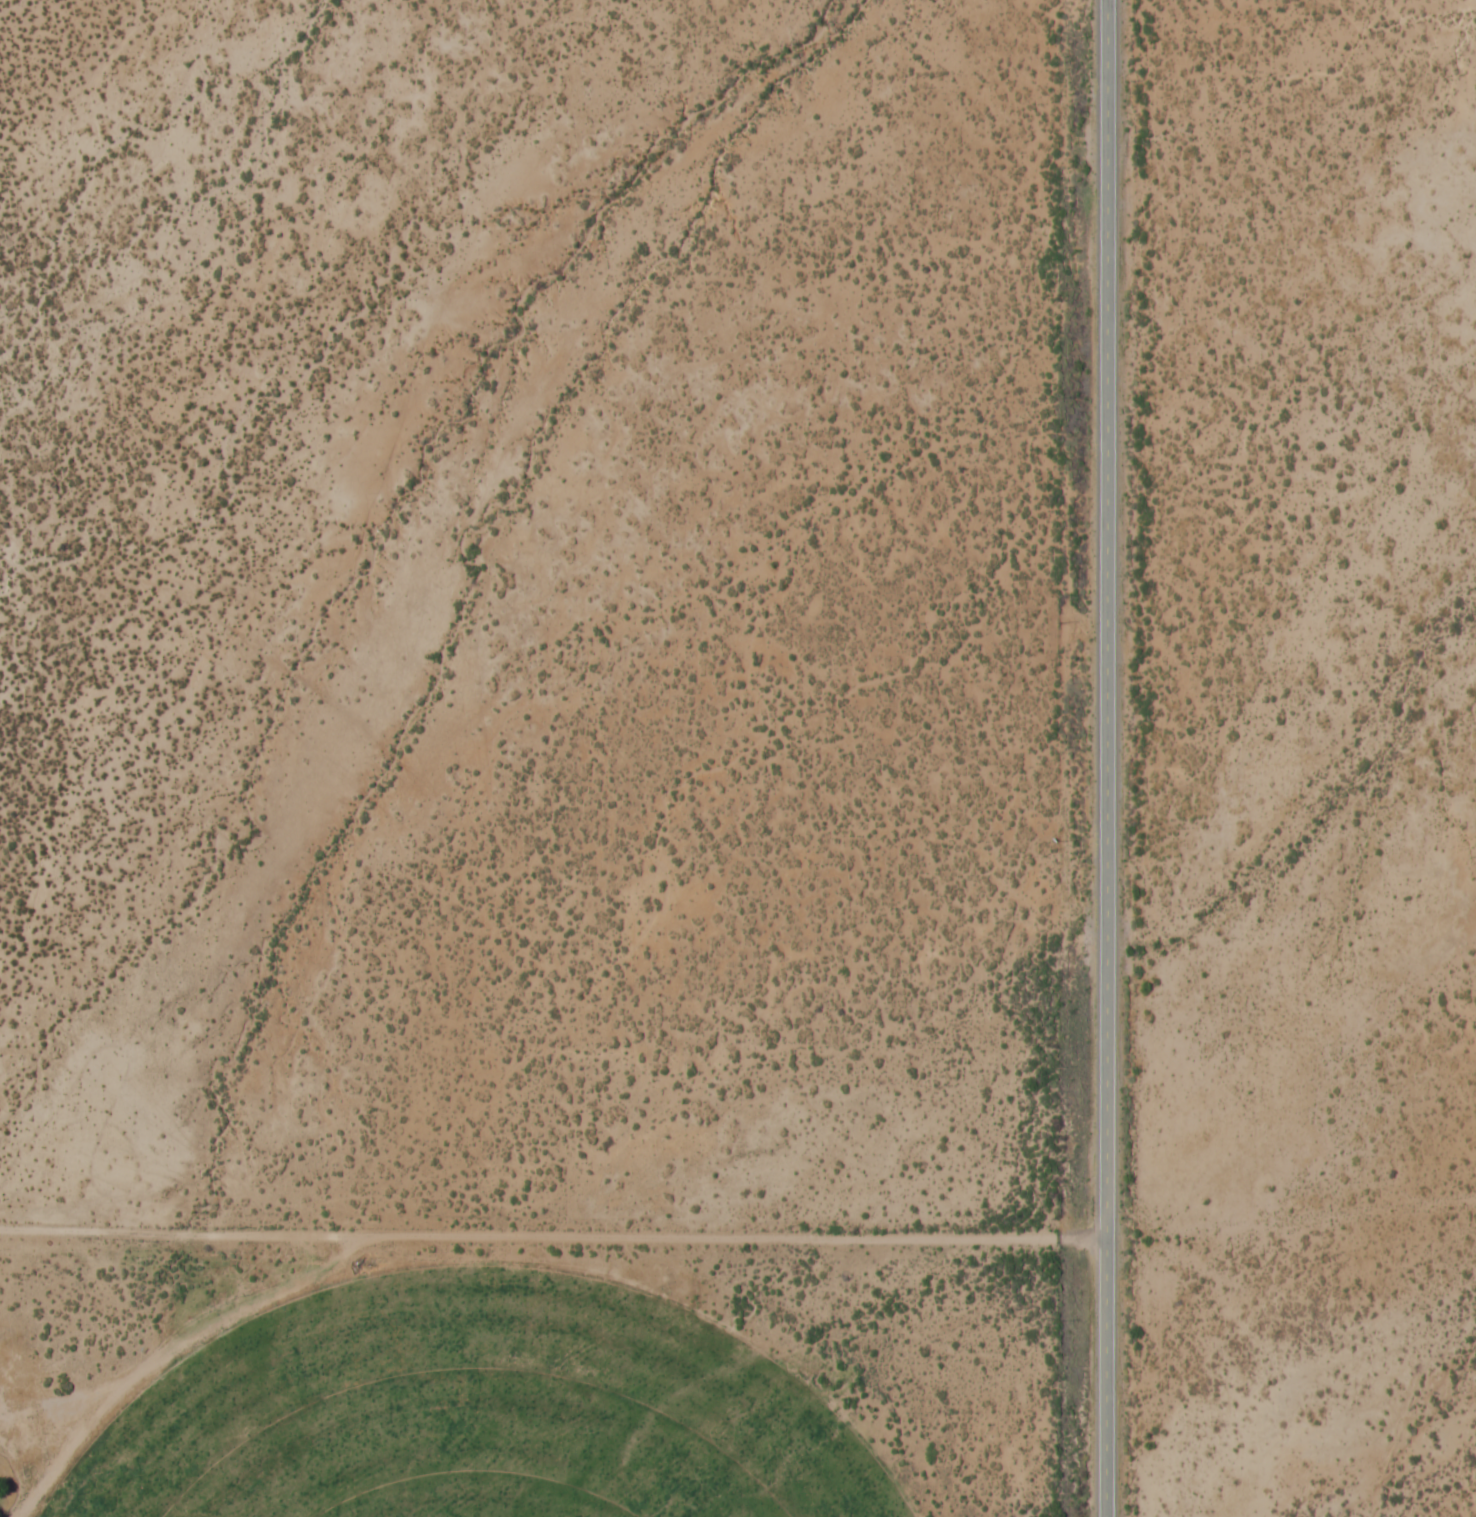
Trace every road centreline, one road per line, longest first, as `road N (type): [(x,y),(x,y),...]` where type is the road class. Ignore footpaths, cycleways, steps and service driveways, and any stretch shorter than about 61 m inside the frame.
road 1 (primary): [(1102,1516),(1102,0)]
road 2 (residential): [(0,1230),(1102,1241)]
road 3 (residential): [(1102,72),(0,74)]

